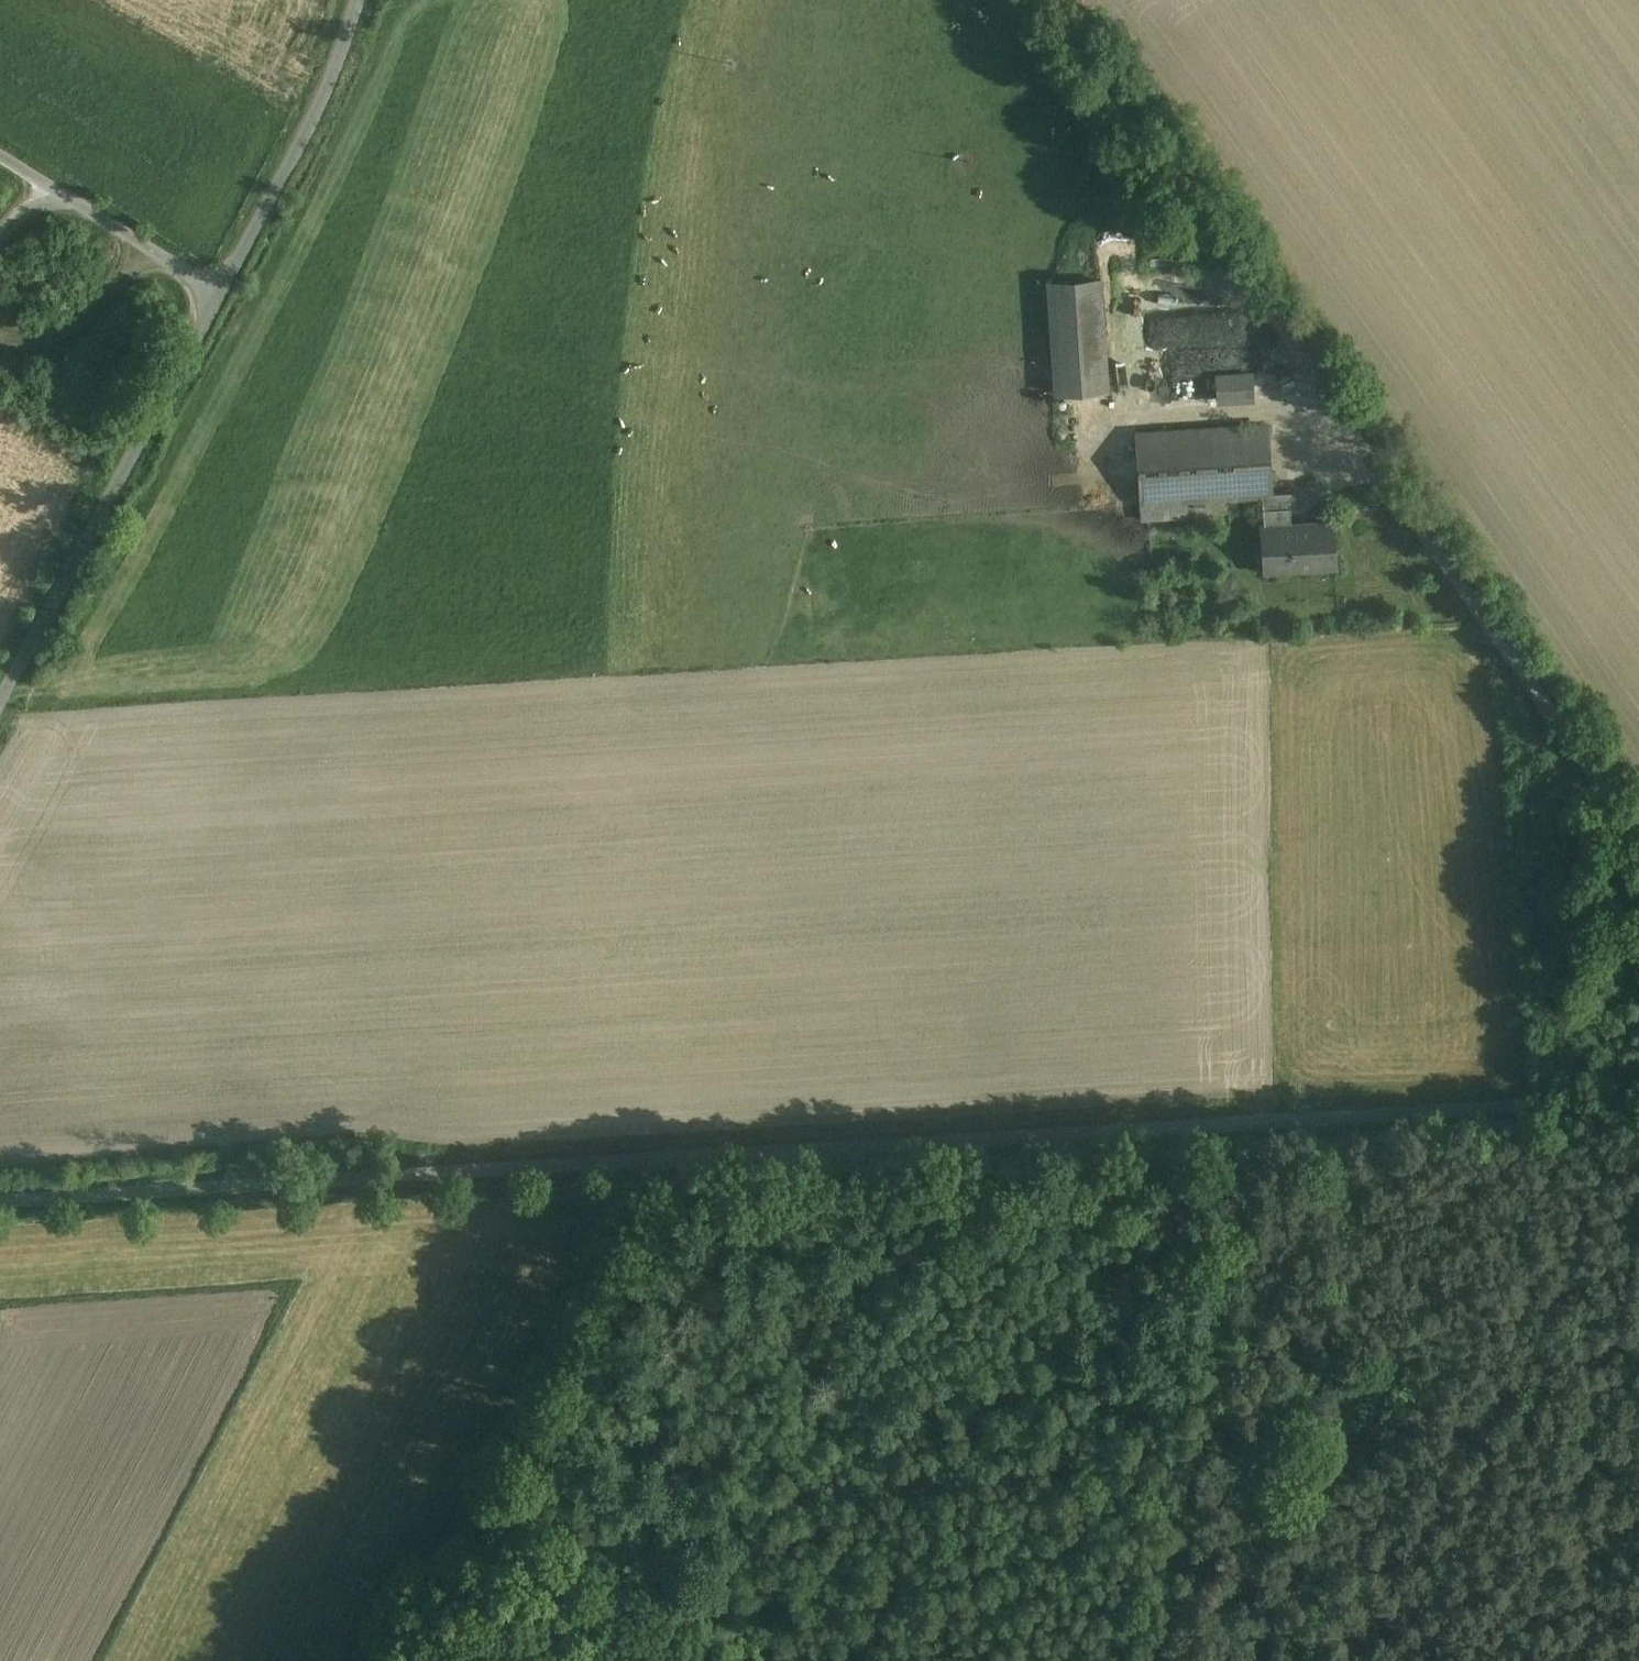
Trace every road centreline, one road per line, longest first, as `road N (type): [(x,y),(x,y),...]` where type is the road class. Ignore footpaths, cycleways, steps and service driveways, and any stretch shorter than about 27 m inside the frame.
road 1 (unclassified): [(0,1194),(1638,1089)]
road 2 (unclassified): [(0,695),(286,155),(351,0)]
road 3 (track): [(1328,397),(1049,0)]
road 4 (track): [(1242,1114),(1176,1534)]
road 5 (track): [(1176,1534),(1156,1660)]

